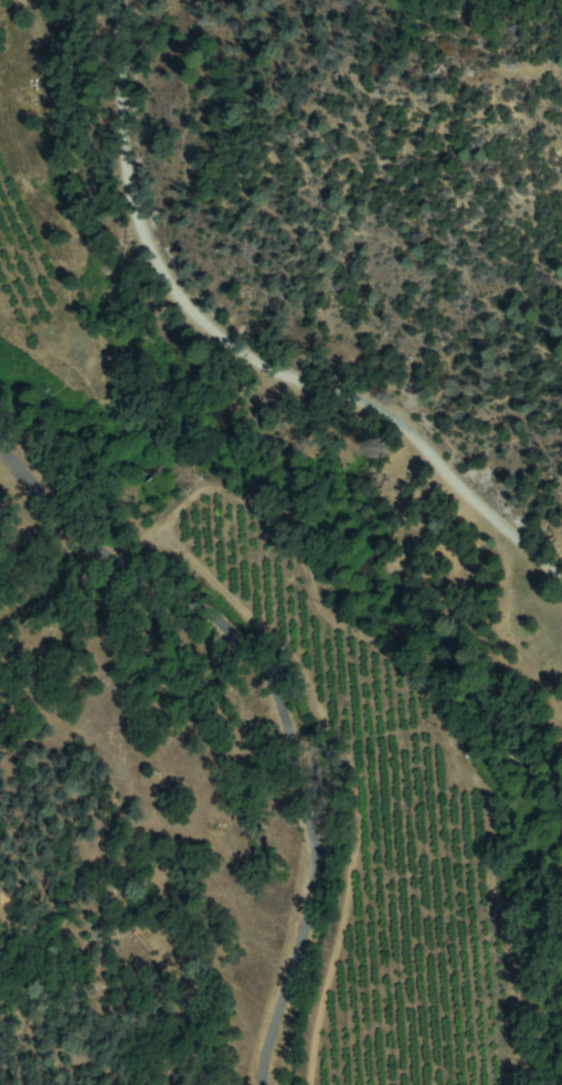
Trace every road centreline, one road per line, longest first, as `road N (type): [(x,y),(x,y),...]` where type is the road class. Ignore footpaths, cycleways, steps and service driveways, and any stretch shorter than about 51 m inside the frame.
road 1 (residential): [(0,401),(204,580),(304,694),(325,870),(269,1084)]

